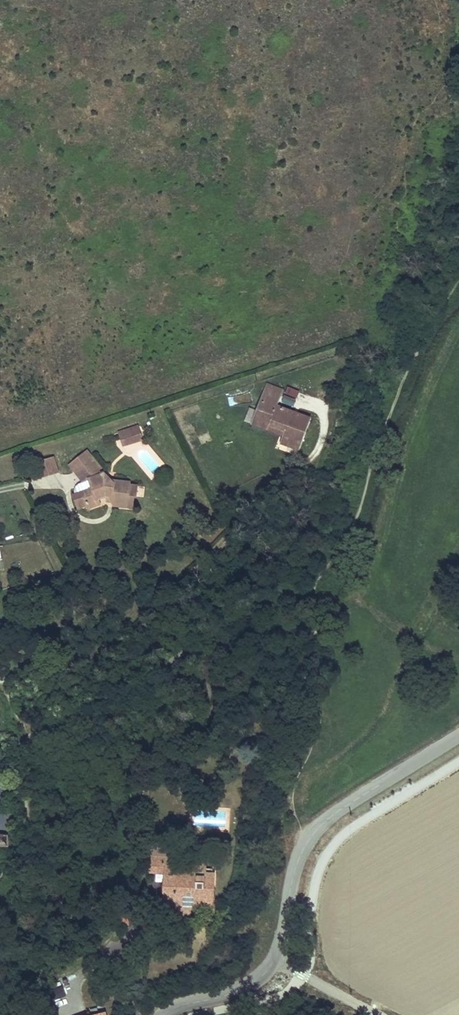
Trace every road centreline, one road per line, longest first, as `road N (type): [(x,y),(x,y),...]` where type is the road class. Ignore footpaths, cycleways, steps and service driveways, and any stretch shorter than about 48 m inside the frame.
road 1 (track): [(0,875),(23,830),(22,755),(32,735),(124,700),(229,619),(319,577),(402,381),(458,270)]
road 2 (unclassified): [(163,1014),(232,994),(267,974),(309,840),(336,813),(458,736)]

